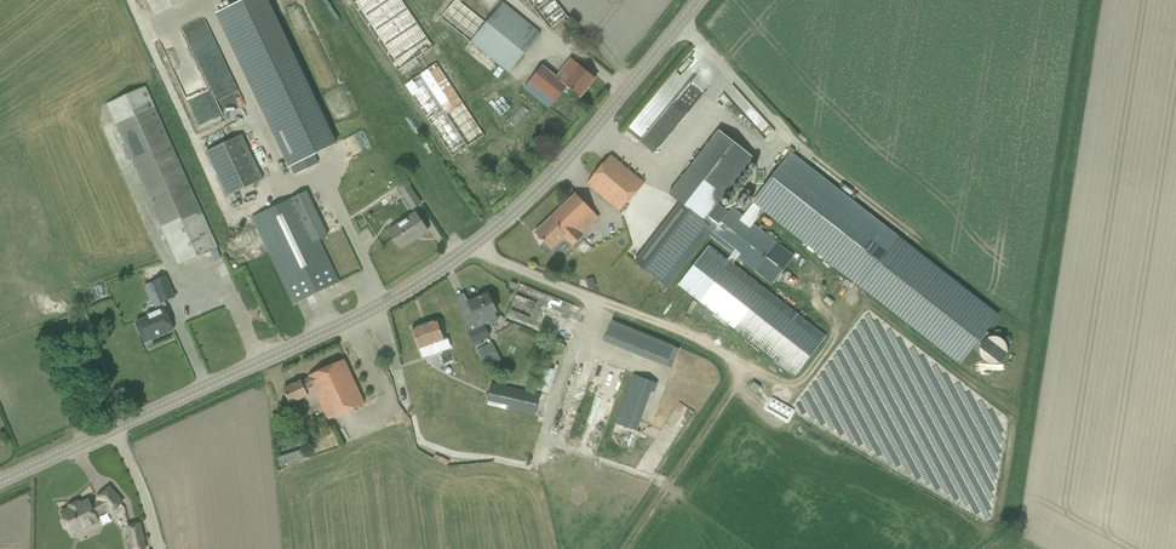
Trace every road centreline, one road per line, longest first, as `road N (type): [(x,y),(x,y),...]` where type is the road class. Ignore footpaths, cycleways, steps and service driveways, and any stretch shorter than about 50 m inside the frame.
road 1 (tertiary): [(0,481),(360,315),(469,247)]
road 2 (track): [(624,548),(728,393),(735,363),(606,303)]
road 3 (tertiary): [(469,247),(556,170),(699,0)]
road 4 (unclassified): [(606,303),(469,247)]

